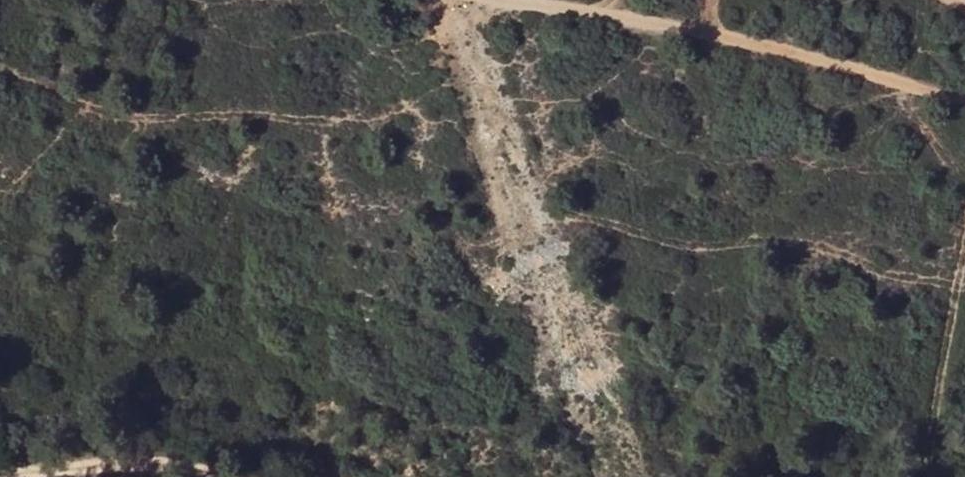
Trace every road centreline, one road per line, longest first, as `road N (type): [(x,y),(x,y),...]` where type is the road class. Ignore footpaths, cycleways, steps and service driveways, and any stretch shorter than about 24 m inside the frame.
road 1 (track): [(964,93),(564,0)]
road 2 (track): [(209,476),(162,463),(0,475)]

